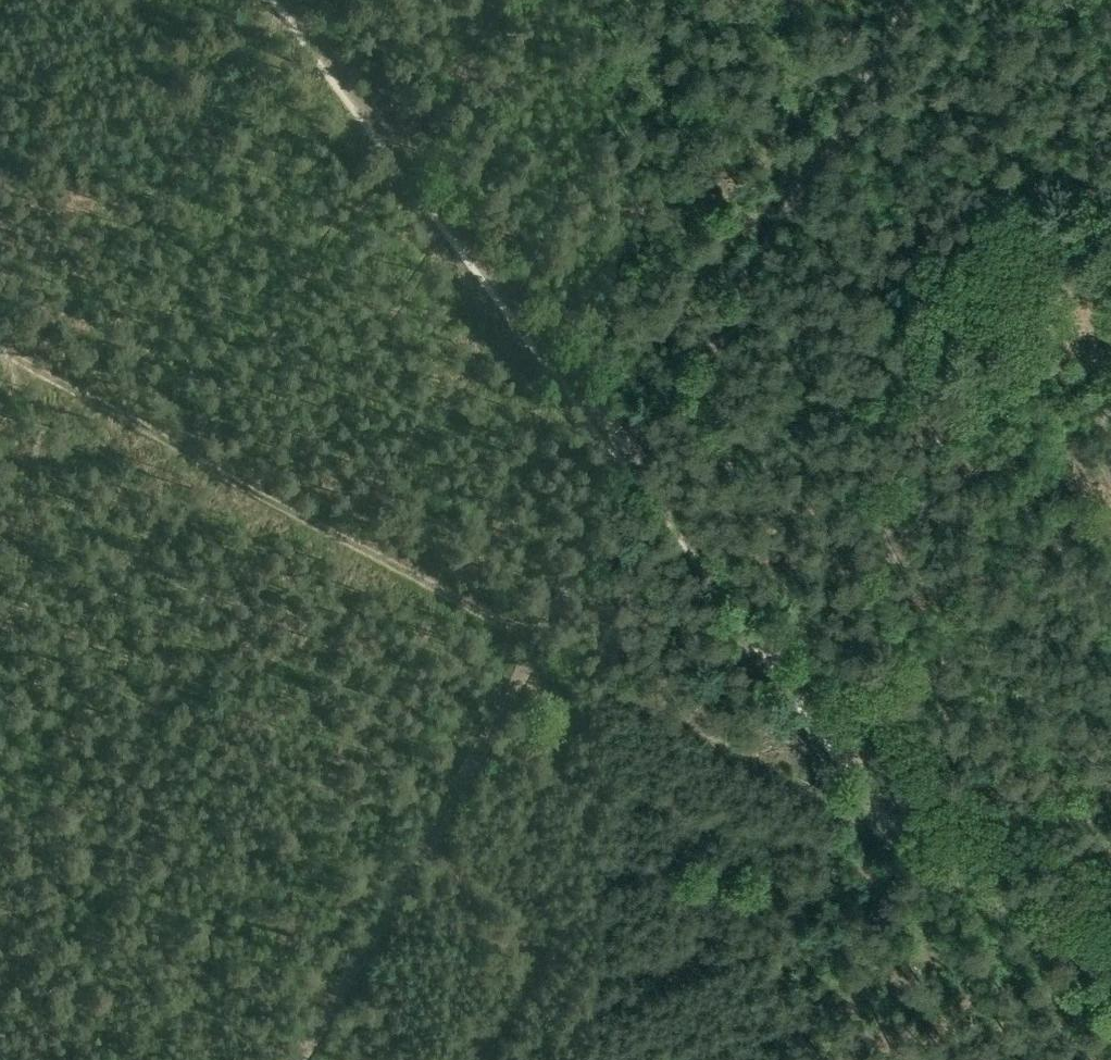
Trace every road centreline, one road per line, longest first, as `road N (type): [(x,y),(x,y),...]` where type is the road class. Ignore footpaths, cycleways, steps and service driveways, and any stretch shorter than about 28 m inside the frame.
road 1 (track): [(1110,929),(858,790),(287,0)]
road 2 (track): [(923,0),(298,1059)]
road 3 (track): [(858,790),(539,645),(25,361)]

